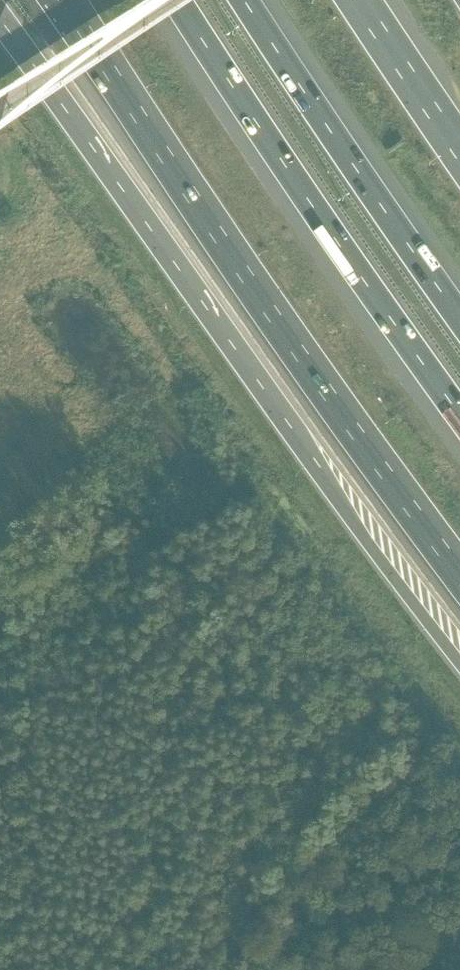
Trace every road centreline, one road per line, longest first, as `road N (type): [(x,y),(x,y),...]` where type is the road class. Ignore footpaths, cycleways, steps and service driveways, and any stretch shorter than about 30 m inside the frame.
road 1 (trunk): [(0,23),(459,661)]
road 2 (trunk): [(65,0),(338,413),(459,579)]
road 3 (motorway): [(176,0),(459,419)]
road 4 (motorway): [(459,317),(243,0)]
road 5 (motorway): [(456,146),(358,0)]

